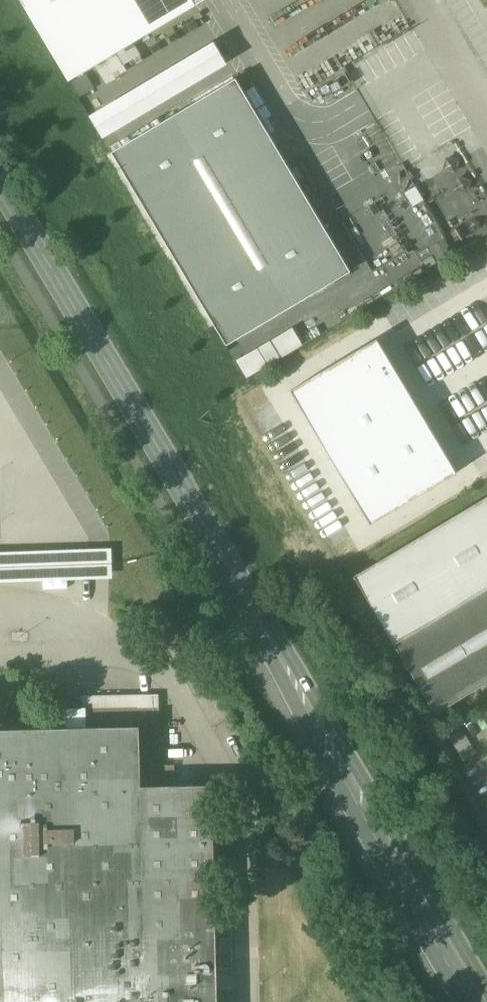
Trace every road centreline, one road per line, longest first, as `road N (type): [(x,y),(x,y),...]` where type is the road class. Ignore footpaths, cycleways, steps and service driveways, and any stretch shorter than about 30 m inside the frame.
road 1 (secondary): [(0,181),(478,1001)]

